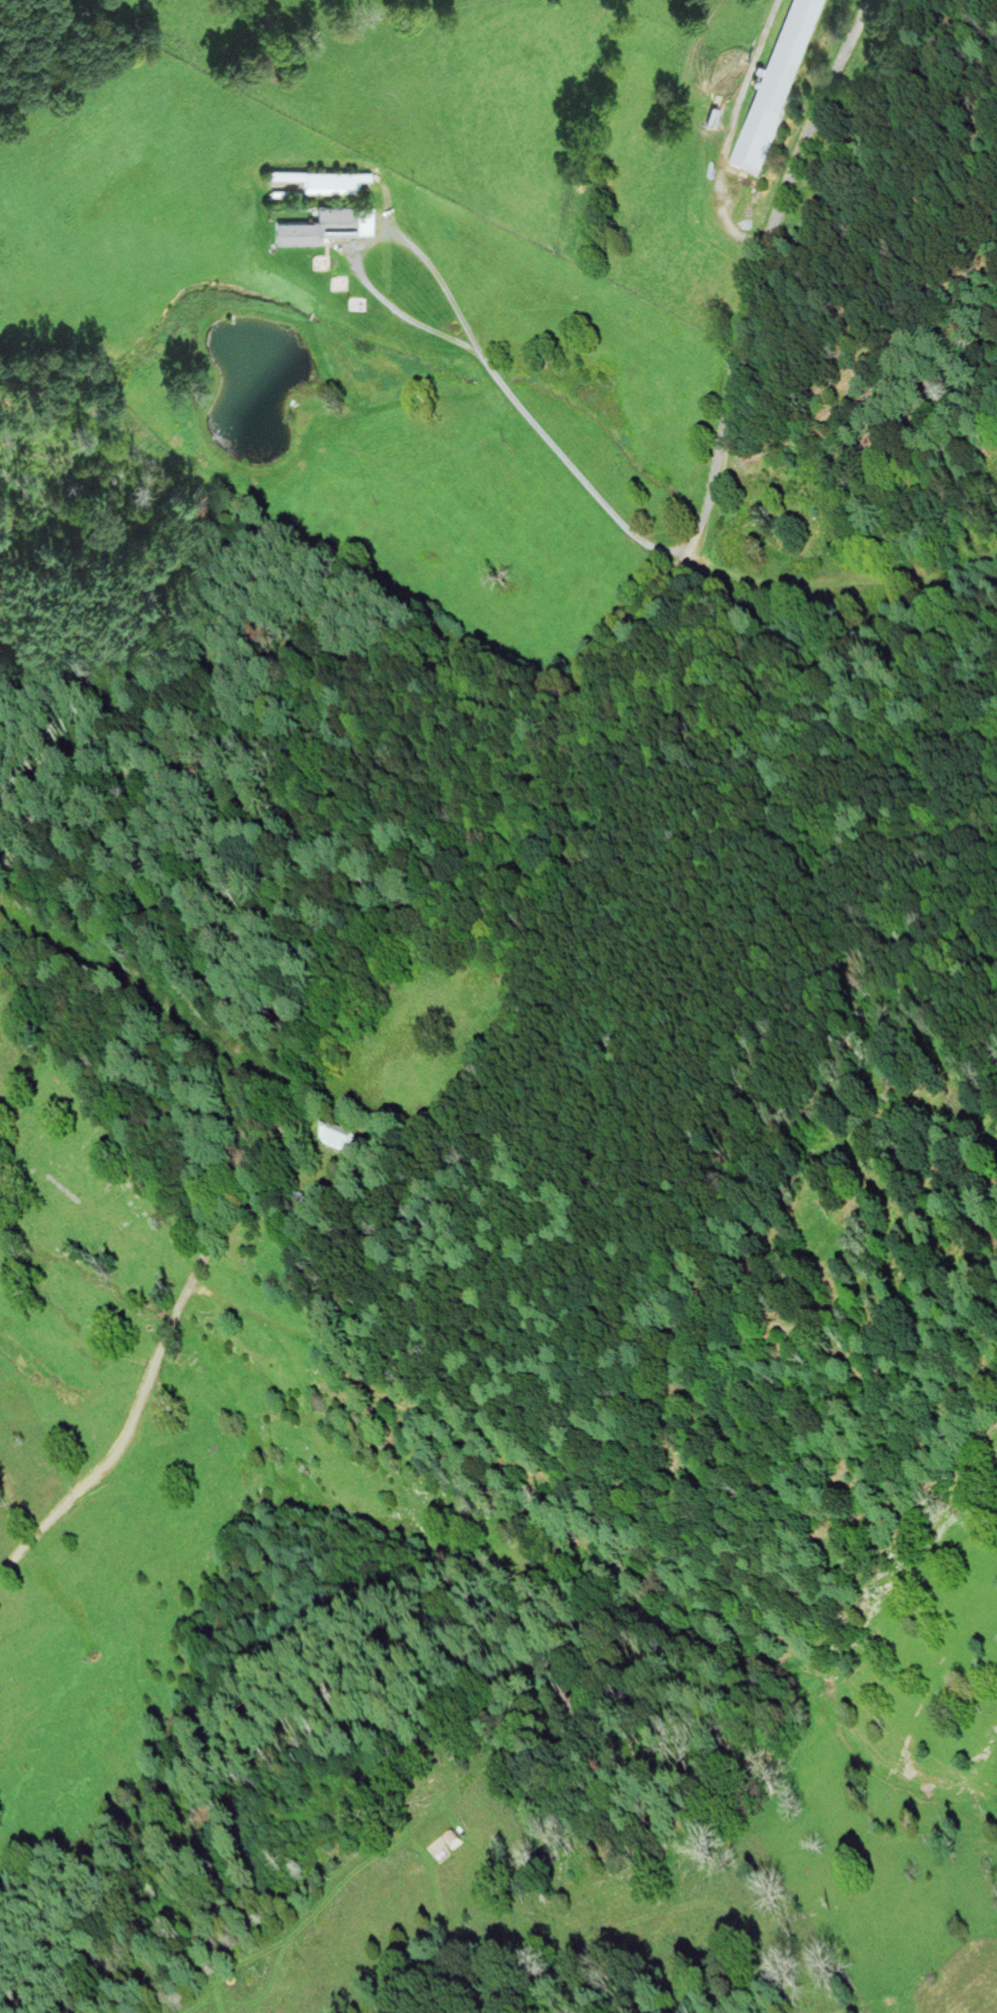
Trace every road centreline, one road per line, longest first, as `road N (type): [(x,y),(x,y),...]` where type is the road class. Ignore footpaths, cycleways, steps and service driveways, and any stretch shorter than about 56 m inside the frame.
road 1 (residential): [(0,1573),(115,1455),(213,1229),(318,1067),(554,755),(692,549),(754,282),(785,187),(870,0)]
road 2 (track): [(766,245),(737,238),(721,216),(718,156),(778,0)]

